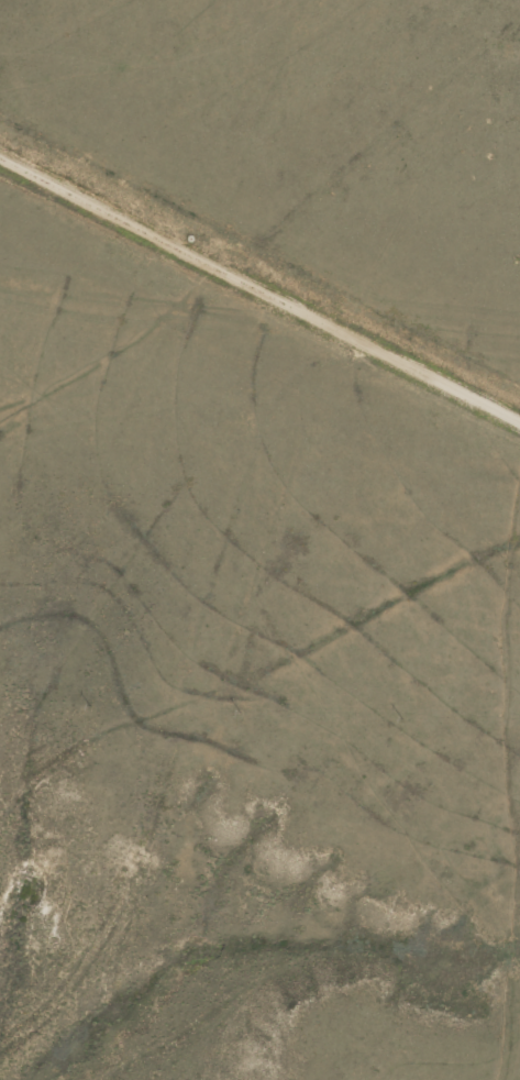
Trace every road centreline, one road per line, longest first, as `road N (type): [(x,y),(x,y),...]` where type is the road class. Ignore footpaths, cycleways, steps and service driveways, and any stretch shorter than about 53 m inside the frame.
road 1 (residential): [(519,409),(0,147)]

